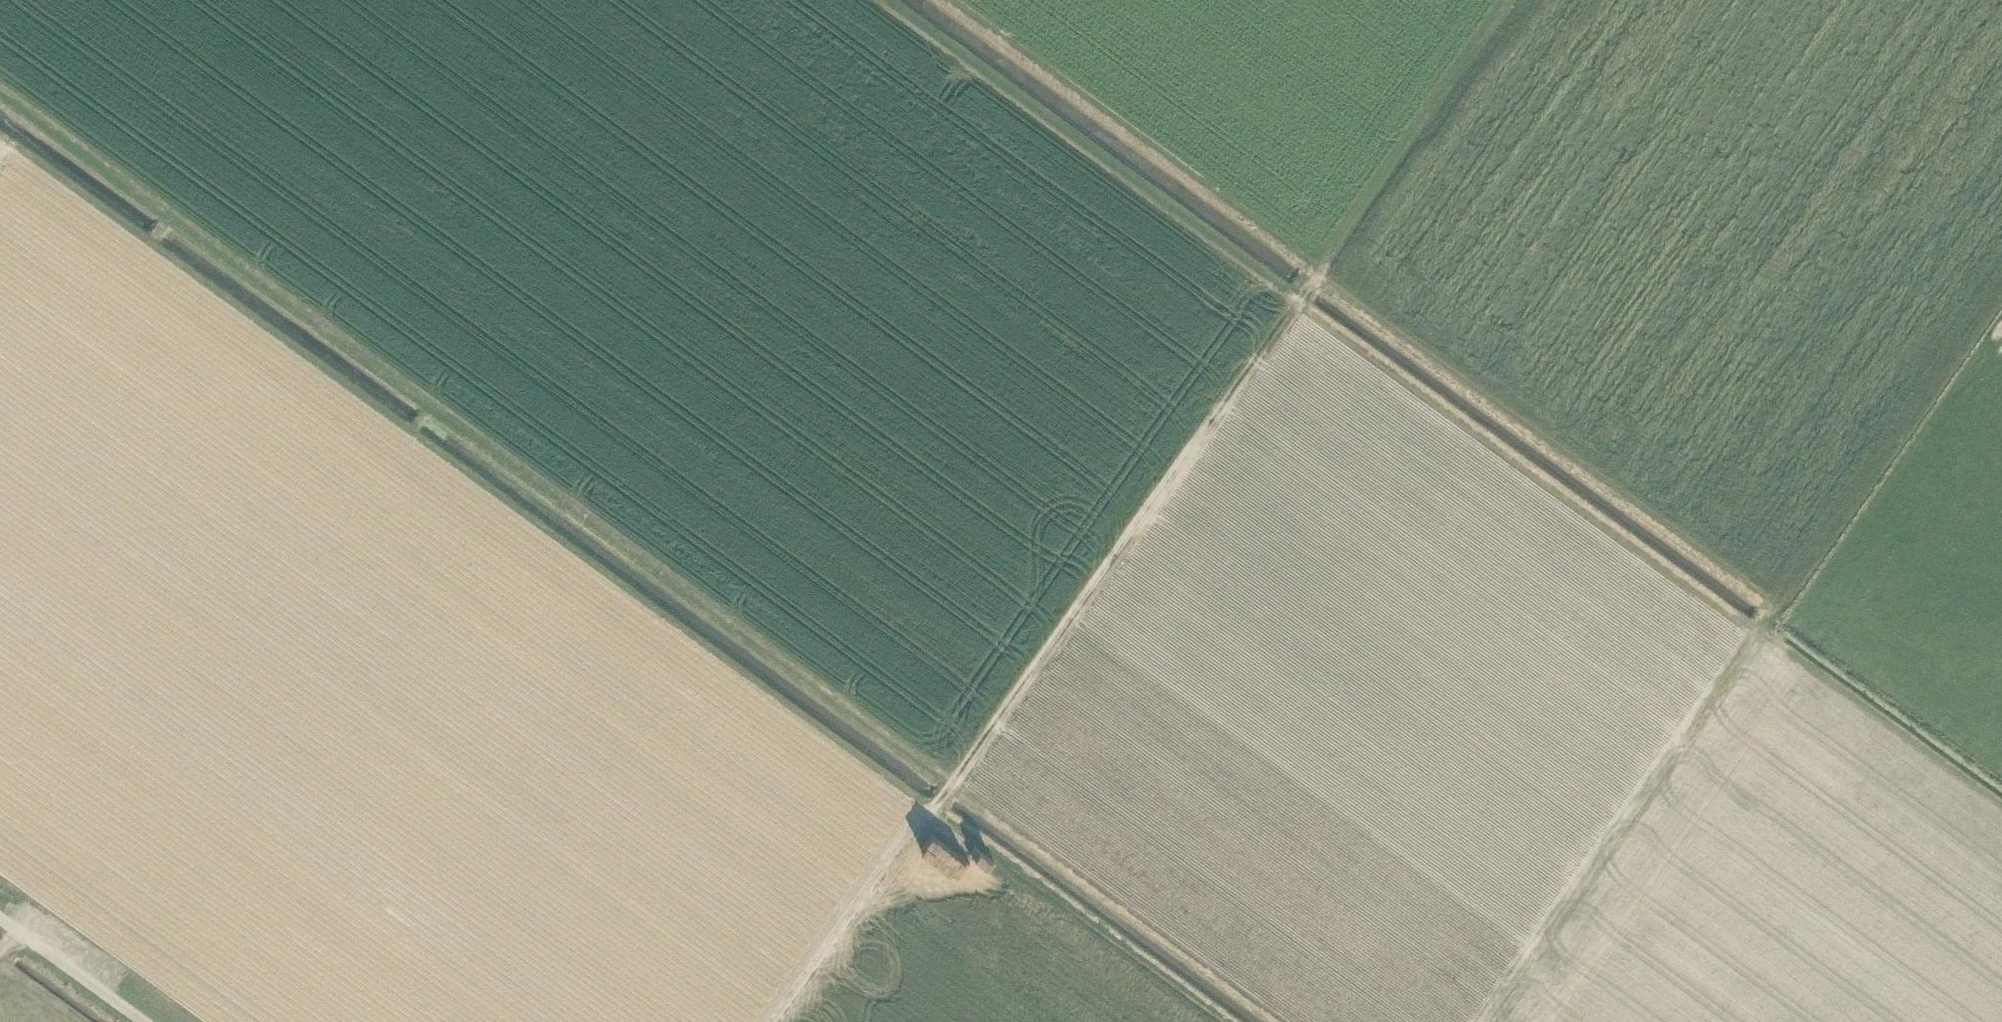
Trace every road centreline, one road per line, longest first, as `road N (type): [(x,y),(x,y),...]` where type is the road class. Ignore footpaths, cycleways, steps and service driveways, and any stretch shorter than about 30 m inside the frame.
road 1 (unclassified): [(146,1021),(0,916)]

